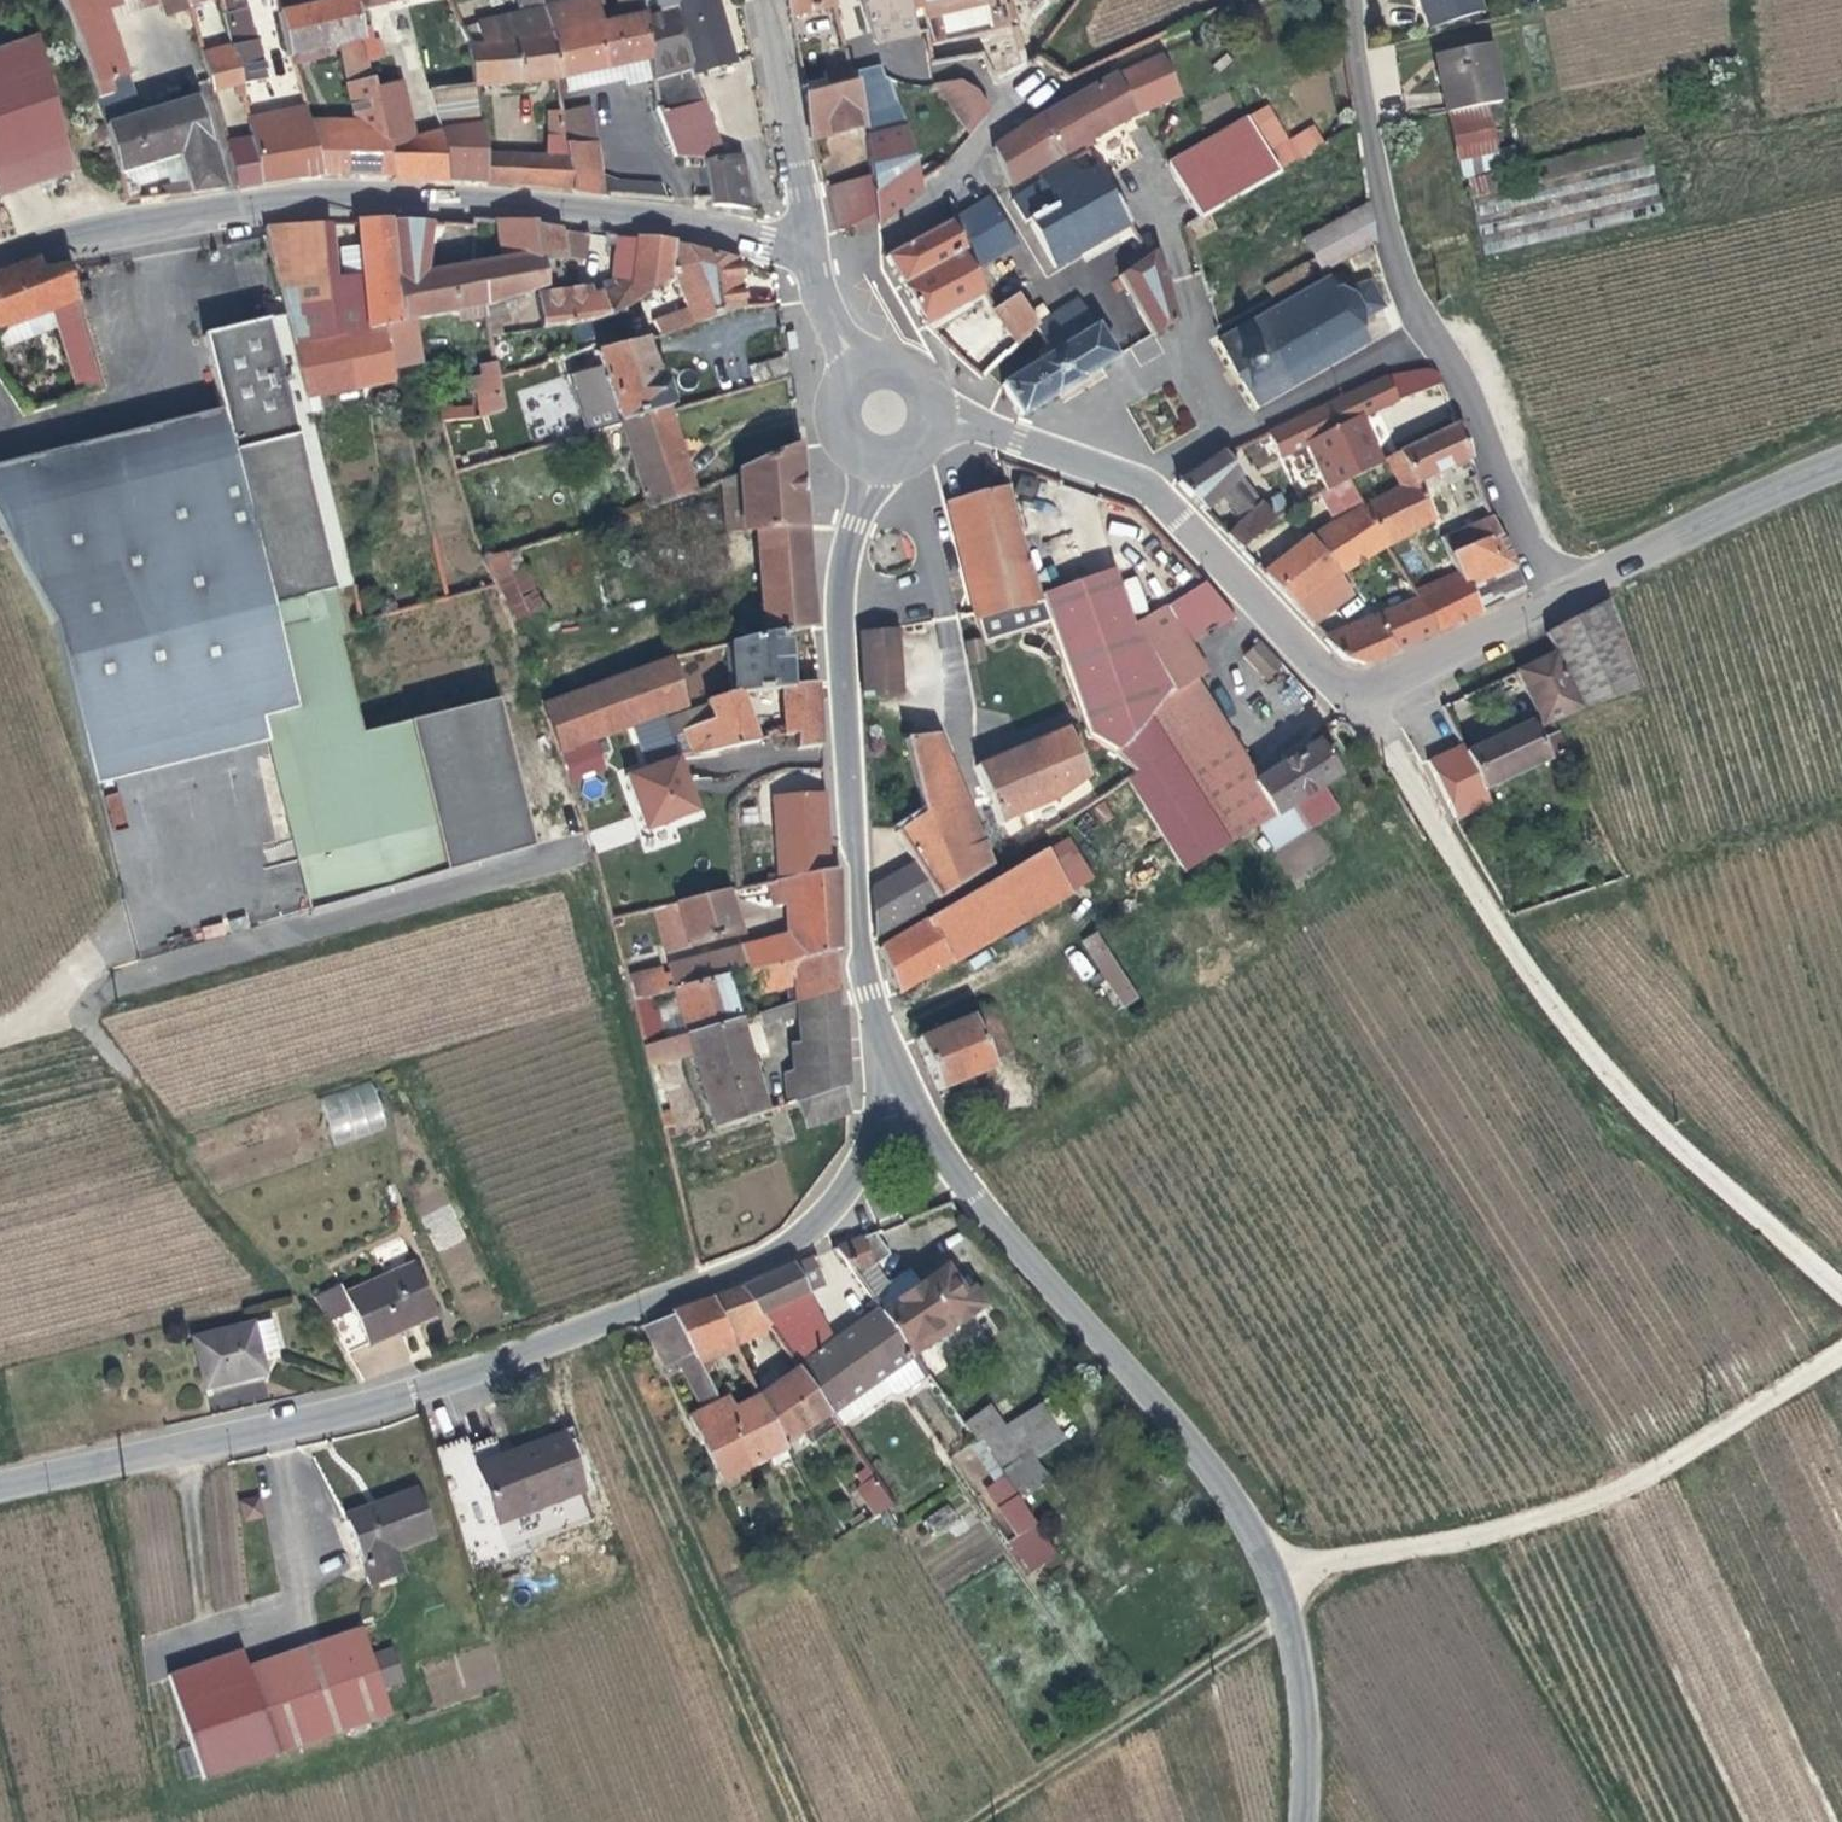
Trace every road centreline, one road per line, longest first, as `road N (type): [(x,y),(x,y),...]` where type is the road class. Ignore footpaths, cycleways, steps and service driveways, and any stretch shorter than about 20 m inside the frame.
road 1 (residential): [(0,1482),(413,1394),(765,1256),(806,1232),(840,1195),(903,1087)]
road 2 (tertiary): [(1303,1821),(1305,1685),(1277,1582),(1220,1486),(973,1199),(903,1087)]
road 3 (residential): [(806,242),(702,223),(413,191),(44,225),(0,248)]
road 4 (track): [(1359,687),(1572,1032),(1654,1121),(1841,1291)]
road 5 (tertiary): [(903,1087),(867,994),(838,620),(874,462)]
road 6 (track): [(1841,1354),(1715,1439),(1605,1499),(1514,1529),(1310,1565),(1277,1582)]
road 7 (tertiary): [(1136,482),(1182,518),(1334,681),(1388,686),(1563,596)]
road 8 (track): [(975,1821),(1284,1618)]
road 9 (unclassified): [(1429,328),(1395,251),(1356,0)]
road 10 (residential): [(1136,482),(1429,328)]
road 11 (residential): [(1049,73),(942,191),(925,221),(838,252),(806,242)]
road 12 (tertiary): [(1563,596),(1841,463)]
road 13 (unclassified): [(1563,596),(1429,328)]
road 14 (tertiary): [(769,0),(806,242)]
road 15 (track): [(1259,0),(1066,92),(1049,73)]
road 16 (tertiary): [(934,420),(1014,436),(1136,482)]
road 17 (tertiary): [(806,242),(829,318),(860,369)]
road 18 (tertiary): [(860,369),(838,394),(837,429),(874,462)]

